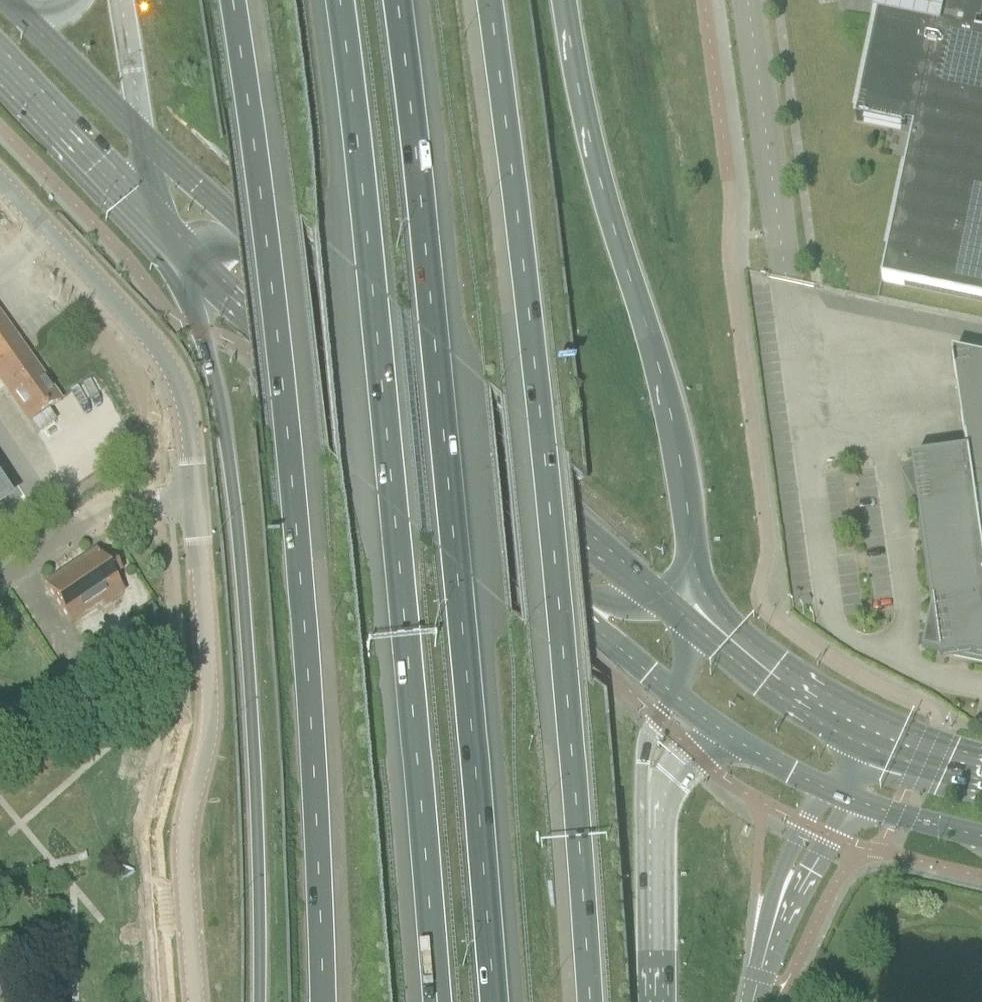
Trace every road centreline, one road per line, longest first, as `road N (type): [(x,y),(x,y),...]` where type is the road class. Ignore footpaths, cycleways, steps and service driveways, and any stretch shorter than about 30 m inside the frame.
road 1 (trunk): [(591,1001),(542,434),(486,0)]
road 2 (motorway): [(340,0),(438,1001)]
road 3 (motorway): [(494,1001),(396,0)]
road 4 (trunk): [(231,0),(285,412),(323,1001)]
road 5 (trunk): [(187,259),(223,430),(242,590),(259,1001)]
road 6 (trunk): [(692,563),(658,356),(592,155),(563,0)]
road 7 (secondary): [(657,593),(253,233)]
road 8 (secondary): [(187,259),(569,608)]
road 9 (tertiary): [(177,504),(190,619),(165,835),(177,1001)]
road 10 (tertiary): [(0,183),(143,368),(166,420),(177,504)]
road 11 (unclassified): [(747,0),(785,280)]
road 12 (secondary): [(0,68),(157,230)]
road 13 (secondary): [(860,744),(781,699),(689,622)]
road 14 (residential): [(0,580),(103,513),(177,504)]
road 15 (trunk): [(653,1001),(651,819)]
road 16 (secondary): [(141,134),(25,17)]
road 17 (secondary): [(253,233),(141,134)]
road 18 (unclassified): [(772,924),(794,902),(849,802)]
road 19 (unclassified): [(823,790),(786,859),(772,924)]
road 20 (secondary): [(849,802),(981,834)]
road 21 (trunk): [(120,0),(141,134)]
road 22 (trunk): [(651,819),(643,747),(671,692)]
road 23 (secondary): [(569,608),(671,692)]
road 24 (secondary): [(981,780),(860,744)]
road 25 (trunk): [(651,819),(685,761),(733,739)]

